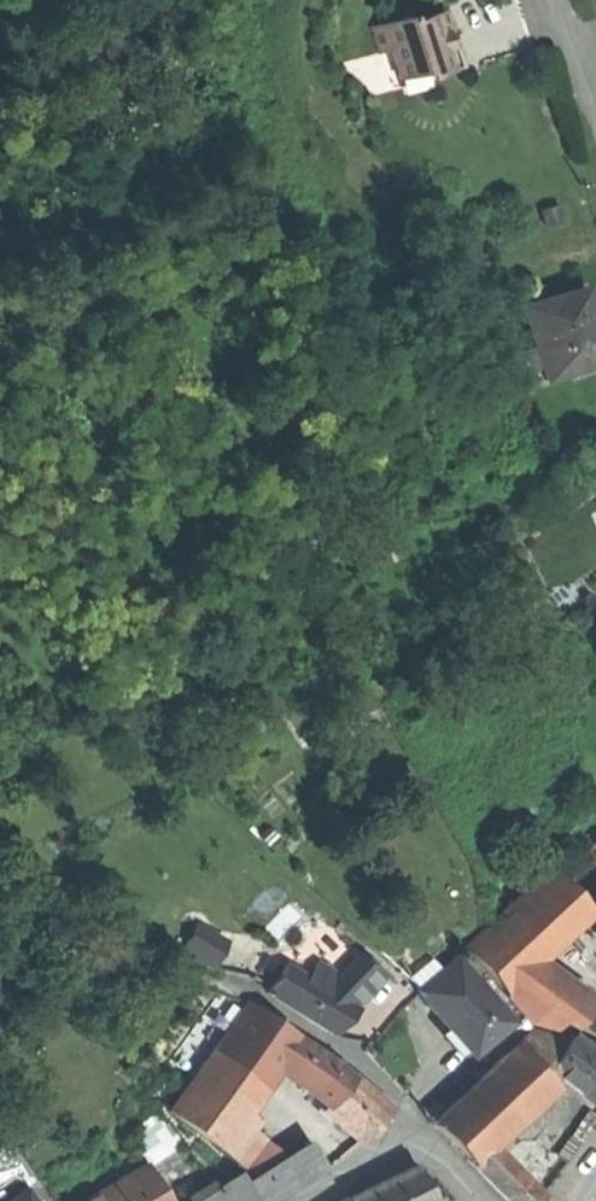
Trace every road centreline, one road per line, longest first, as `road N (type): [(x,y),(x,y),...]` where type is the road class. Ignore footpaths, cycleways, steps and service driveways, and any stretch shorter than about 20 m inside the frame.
road 1 (track): [(0,843),(220,982)]
road 2 (residential): [(481,1200),(419,1131),(299,1200)]

